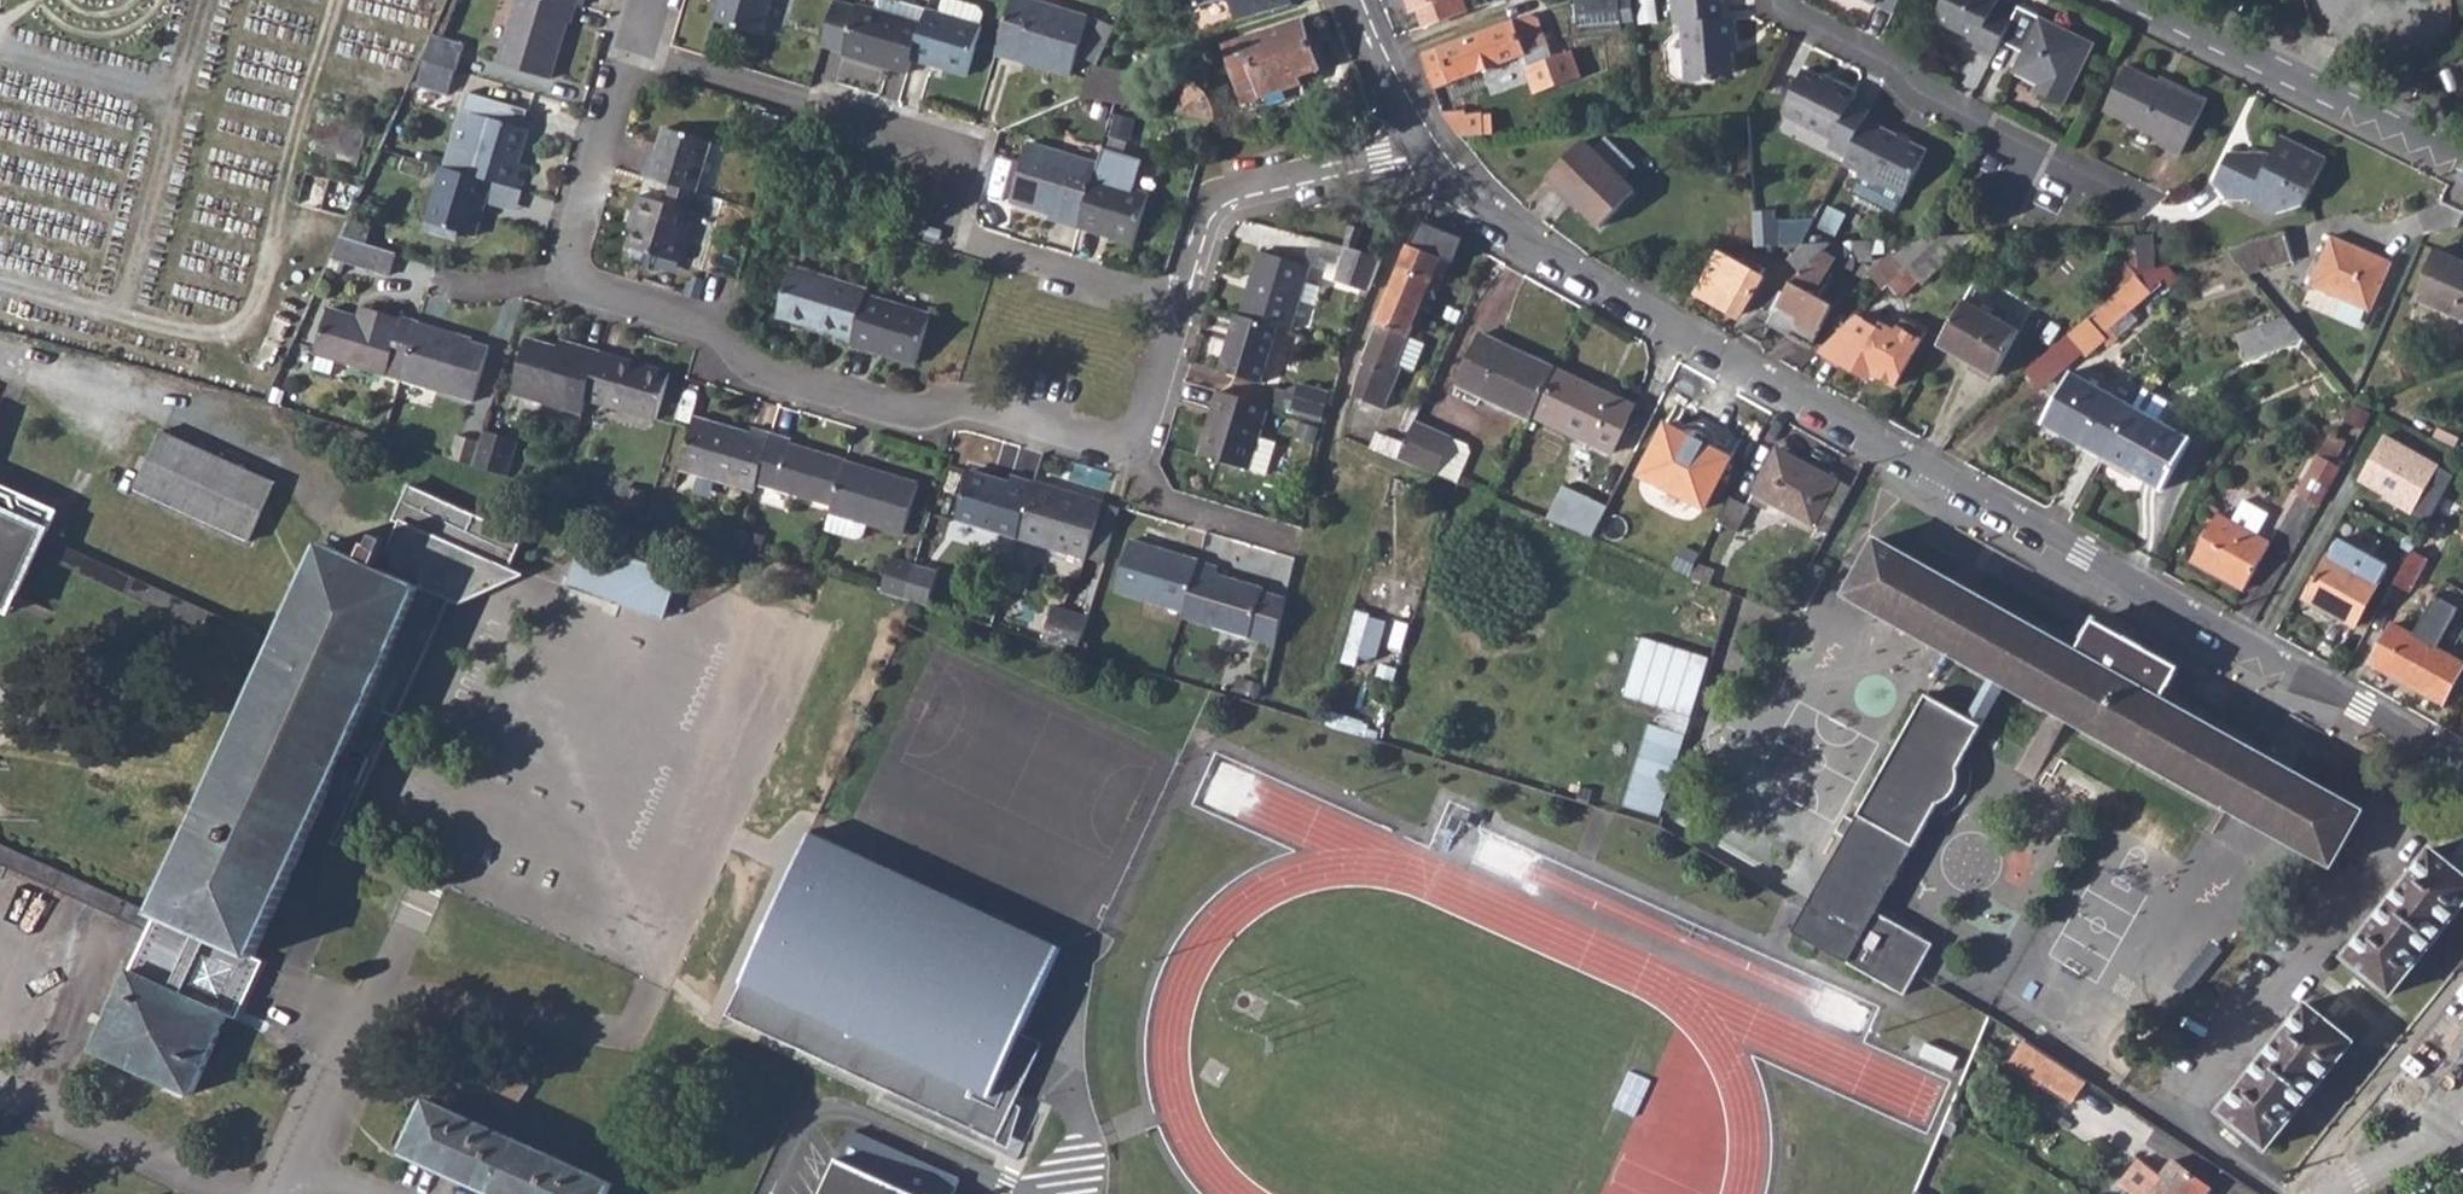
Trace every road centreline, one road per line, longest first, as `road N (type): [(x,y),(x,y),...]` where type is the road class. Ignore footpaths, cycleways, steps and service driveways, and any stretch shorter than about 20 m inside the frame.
road 1 (residential): [(1426,148),(1444,181),(1514,240),(2079,566),(2462,776)]
road 2 (residential): [(627,52),(564,283),(716,331),(754,370),(911,417),(966,405),(1128,449),(1143,427),(1173,304)]
road 3 (residential): [(627,52),(952,154),(942,230),(1173,304)]
road 4 (residential): [(1773,0),(1773,9),(1842,42),(1937,106),(2140,207)]
road 5 (tertiary): [(2462,158),(2131,0)]
road 6 (residential): [(1173,304),(1208,207),(1224,194),(1426,148)]
road 7 (residential): [(1357,0),(1426,148)]
road 8 (residential): [(2338,1193),(2441,1117)]

